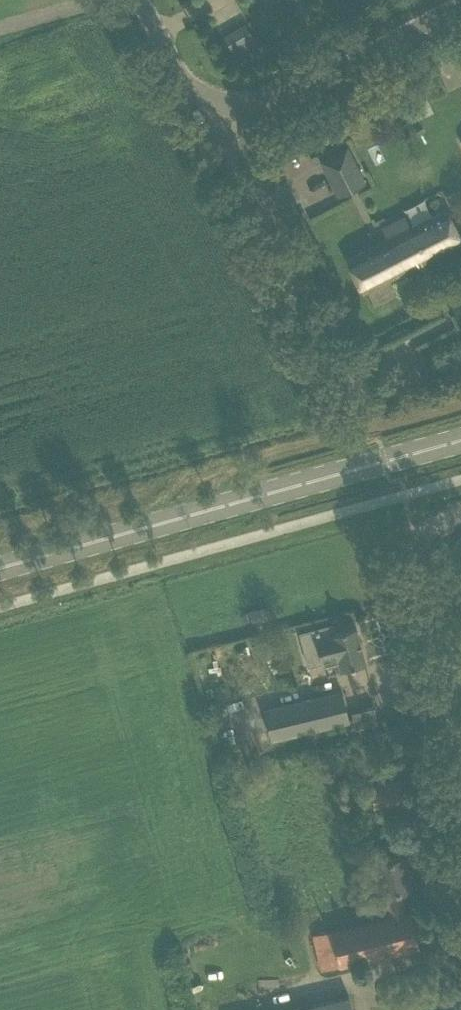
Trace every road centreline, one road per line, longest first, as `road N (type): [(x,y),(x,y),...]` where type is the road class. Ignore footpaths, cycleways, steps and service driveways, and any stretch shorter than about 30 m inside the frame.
road 1 (secondary): [(0,566),(460,438)]
road 2 (unclassified): [(356,406),(210,126)]
road 3 (unclassified): [(210,126),(284,97),(460,5)]
road 4 (unclassified): [(460,752),(413,551),(424,527),(460,514)]
road 5 (unclassified): [(210,126),(140,0)]

